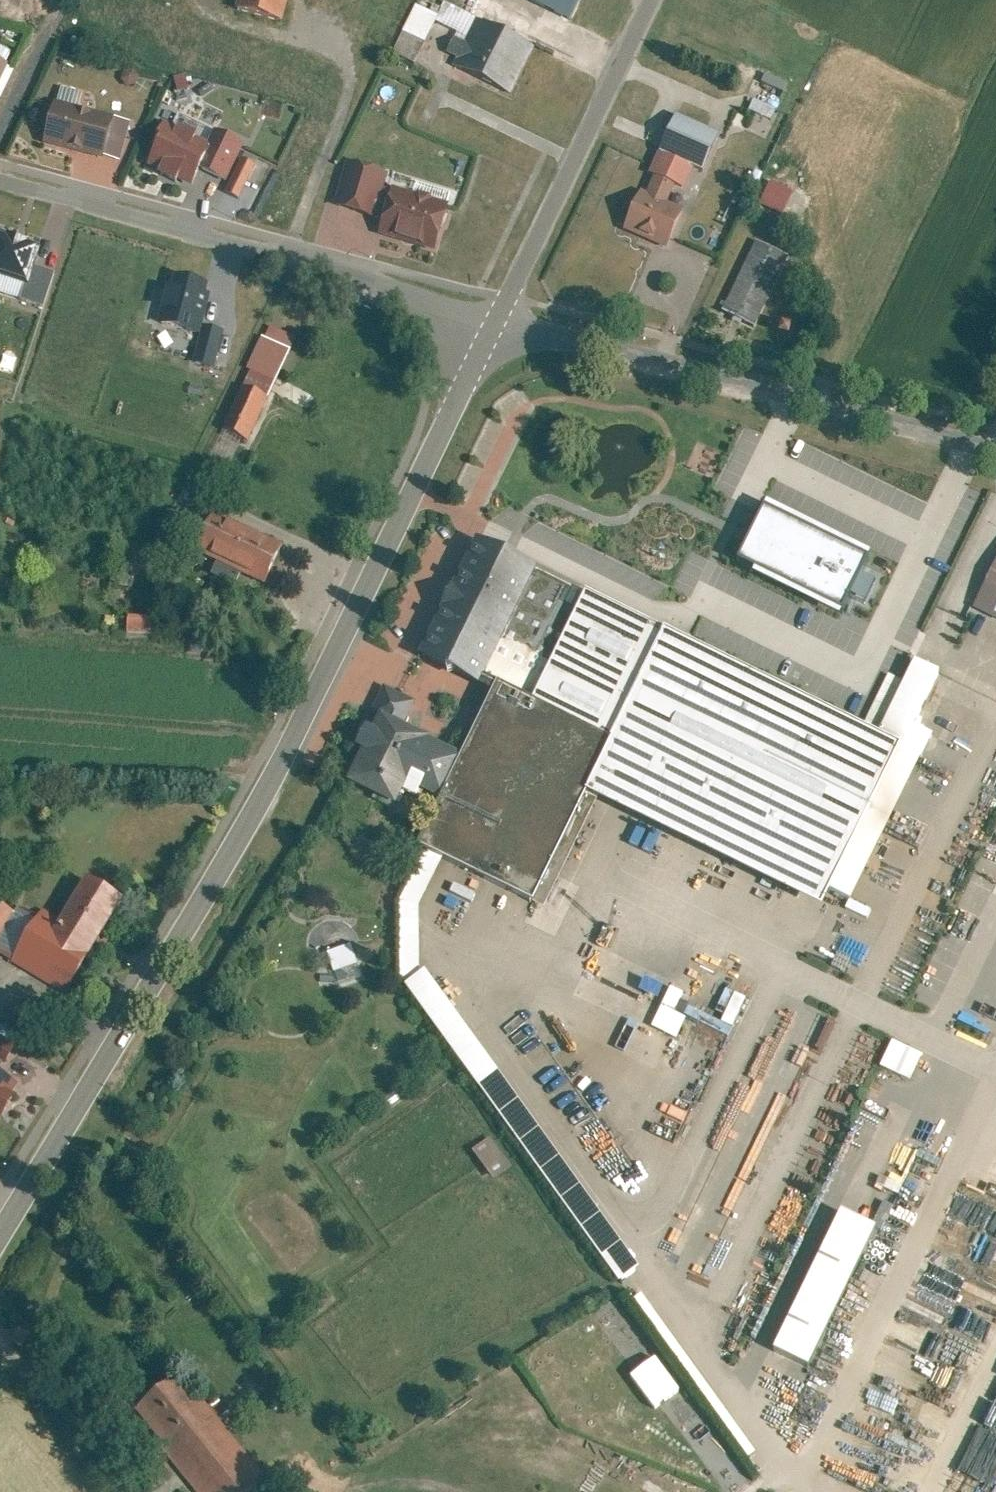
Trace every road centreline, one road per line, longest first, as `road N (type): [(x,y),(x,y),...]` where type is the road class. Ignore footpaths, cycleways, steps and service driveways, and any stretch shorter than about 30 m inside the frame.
road 1 (tertiary): [(493,324),(236,838),(0,1235)]
road 2 (unclassified): [(493,324),(995,457)]
road 3 (unclassified): [(0,177),(222,235),(493,324)]
road 4 (tertiary): [(648,0),(493,324)]

